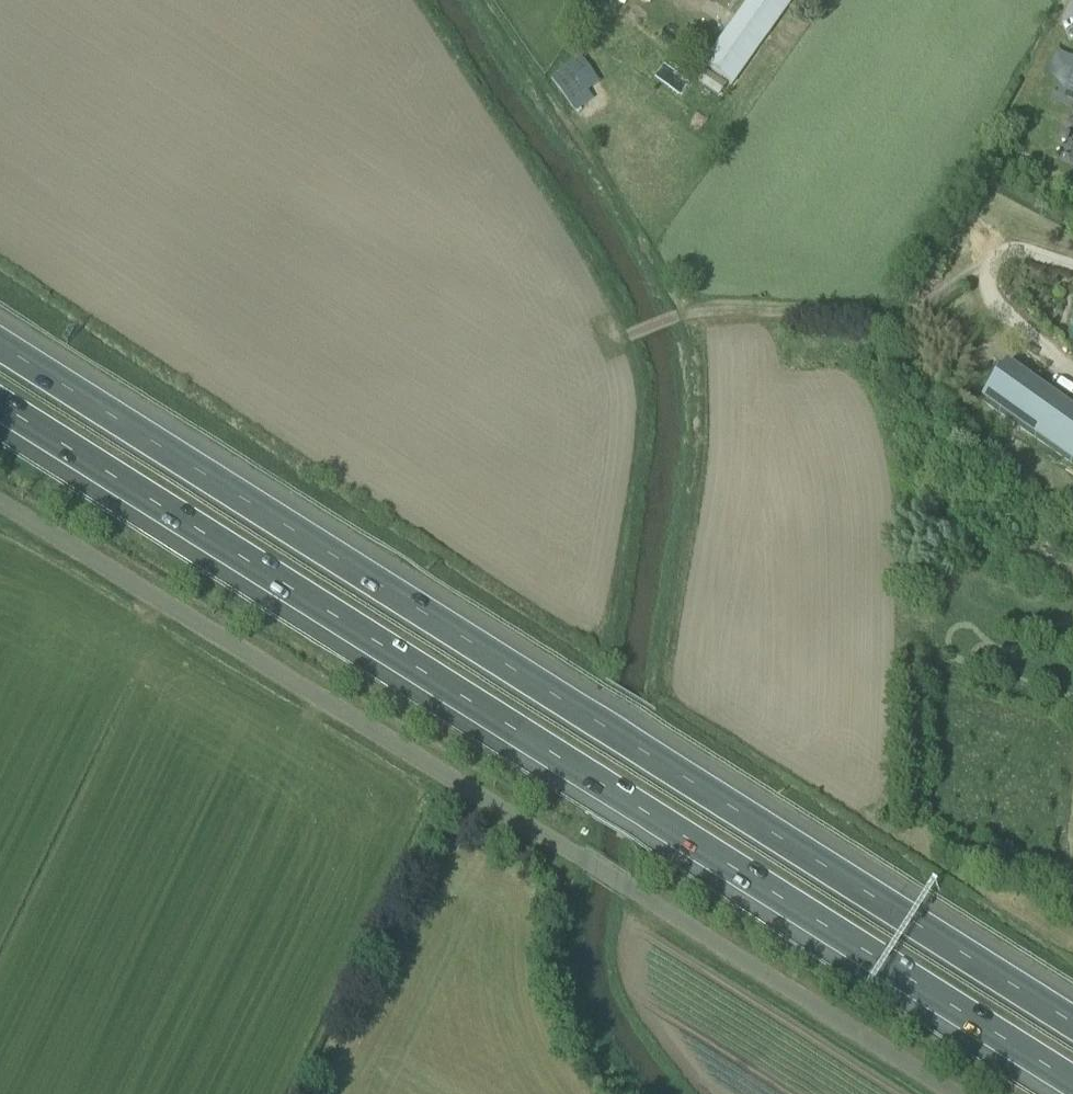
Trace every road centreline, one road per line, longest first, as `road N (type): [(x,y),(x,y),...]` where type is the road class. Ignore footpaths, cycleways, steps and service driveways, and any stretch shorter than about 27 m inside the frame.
road 1 (motorway): [(1072,1020),(0,342)]
road 2 (motorway): [(0,410),(1072,1087)]
road 3 (unclassified): [(956,1093),(576,853),(0,506)]

